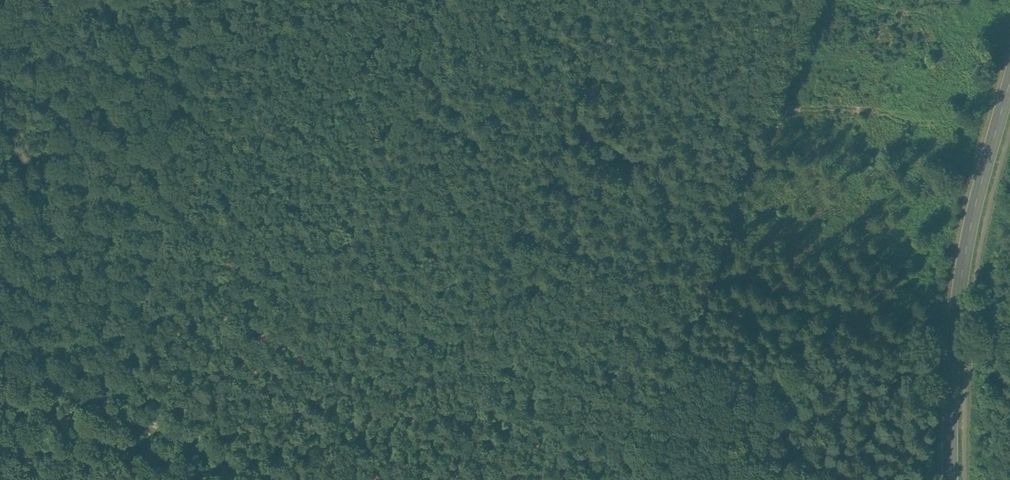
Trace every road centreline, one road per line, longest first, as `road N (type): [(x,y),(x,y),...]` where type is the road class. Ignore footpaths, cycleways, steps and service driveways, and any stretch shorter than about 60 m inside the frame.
road 1 (track): [(616,479),(807,0)]
road 2 (primary): [(950,479),(959,287),(1009,76)]
road 3 (track): [(0,363),(294,479)]

